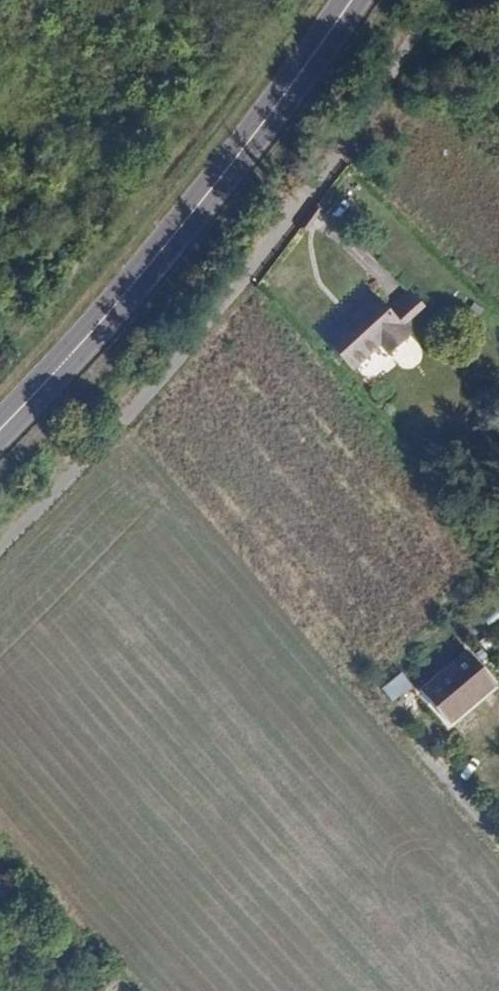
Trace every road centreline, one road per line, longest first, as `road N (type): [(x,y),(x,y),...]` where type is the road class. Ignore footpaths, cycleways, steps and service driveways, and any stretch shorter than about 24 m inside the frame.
road 1 (secondary): [(351,0),(160,252),(0,429)]

